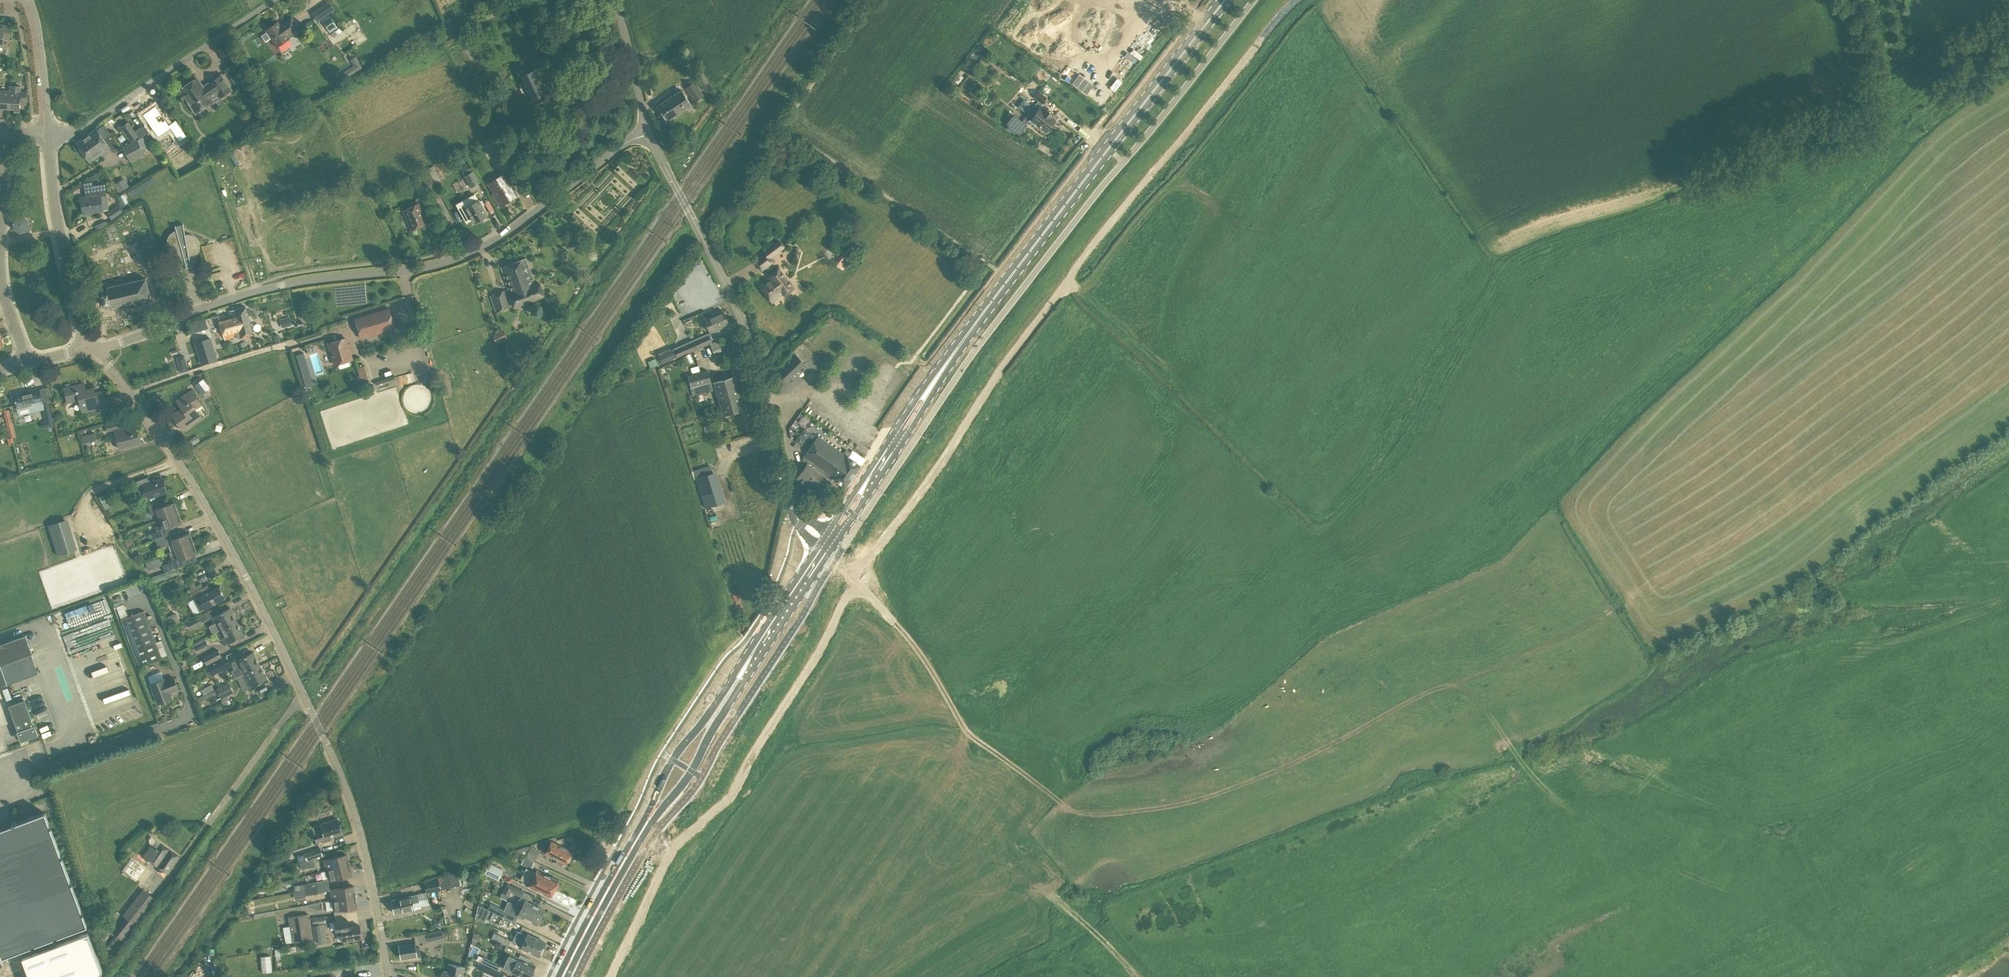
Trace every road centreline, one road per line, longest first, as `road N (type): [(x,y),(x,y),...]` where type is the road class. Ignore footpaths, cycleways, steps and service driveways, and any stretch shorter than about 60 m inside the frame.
road 1 (track): [(1454,684),(1266,777),(1169,806),(1088,817),(965,735),(909,639),(854,576)]
road 2 (residential): [(388,976),(353,804),(317,722),(207,506),(96,349)]
road 3 (unclassified): [(96,349),(269,286),(461,256),(650,133)]
road 4 (primary): [(951,358),(1225,0)]
road 5 (track): [(1760,976),(1544,792),(1478,696),(1454,684)]
road 6 (unclassified): [(801,522),(789,503),(751,340),(650,133)]
road 7 (track): [(854,576),(1061,288)]
road 8 (primary): [(652,816),(685,780),(830,550)]
road 9 (primary): [(817,548),(673,762),(652,816)]
road 10 (unclassified): [(48,133),(86,127),(273,0)]
road 11 (primary): [(830,550),(951,358)]
road 12 (residential): [(85,349),(48,133)]
road 13 (primary): [(951,358),(826,535)]
road 14 (track): [(1895,0),(1916,121),(1929,144),(1983,176)]
road 15 (track): [(1454,684),(1589,624),(1635,593)]
road 16 (primary): [(563,976),(652,816)]
road 17 (unclassified): [(650,133),(615,0)]
road 18 (residential): [(48,133),(30,0)]
road 19 (track): [(2008,919),(1903,976)]

